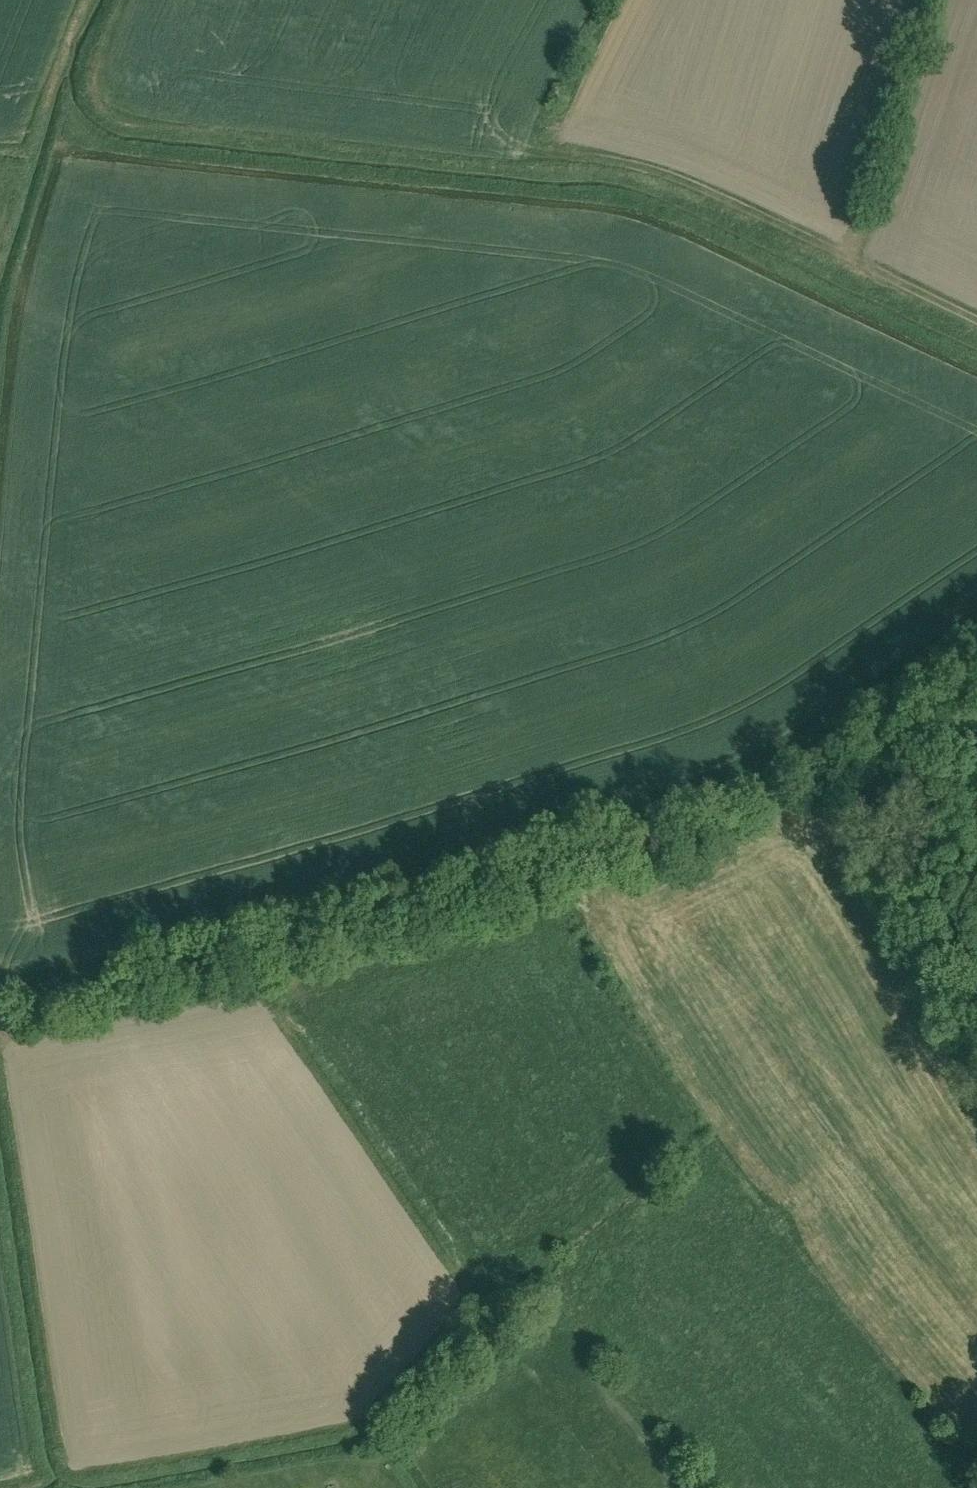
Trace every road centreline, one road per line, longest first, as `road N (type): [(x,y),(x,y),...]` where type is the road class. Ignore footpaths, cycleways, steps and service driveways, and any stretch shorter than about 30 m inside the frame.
road 1 (residential): [(976,646),(847,736),(619,847),(0,1023)]
road 2 (track): [(976,309),(750,196),(564,139)]

